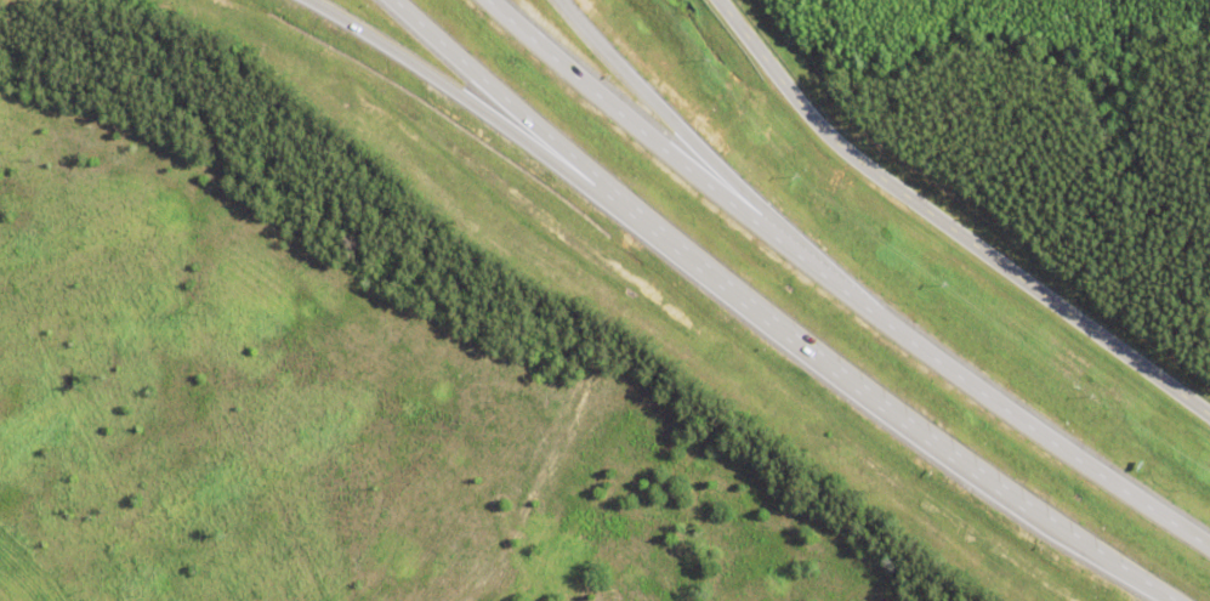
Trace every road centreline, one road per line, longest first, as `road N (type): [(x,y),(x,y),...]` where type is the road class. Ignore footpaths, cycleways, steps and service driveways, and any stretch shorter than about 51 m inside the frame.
road 1 (trunk): [(390,0),(634,210),(846,376),(1171,600)]
road 2 (trunk): [(1209,549),(913,347),(483,0)]
road 3 (residential): [(716,0),(828,138),(1209,416)]
road 4 (trunk): [(310,0),(634,210)]
road 5 (trunk): [(761,229),(556,0)]

